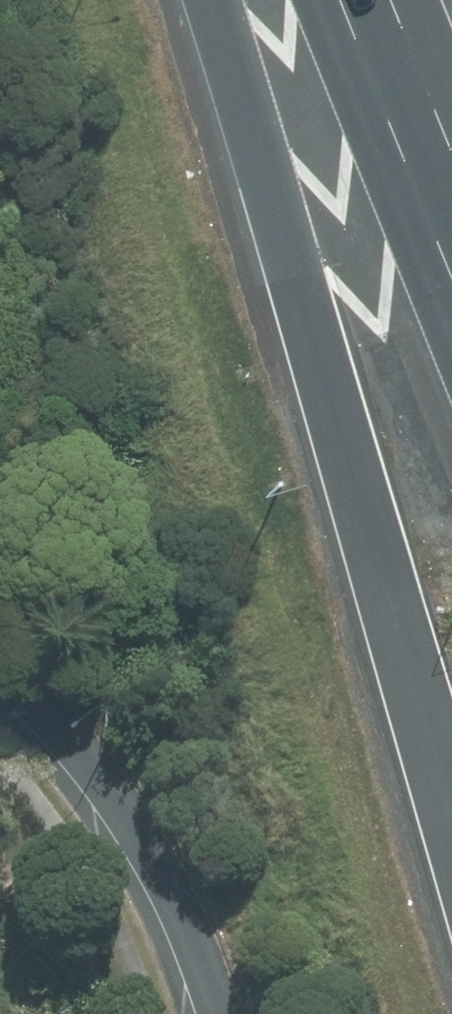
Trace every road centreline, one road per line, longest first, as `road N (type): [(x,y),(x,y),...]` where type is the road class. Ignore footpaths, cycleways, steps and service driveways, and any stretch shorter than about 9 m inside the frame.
road 1 (motorway): [(451,829),(205,0)]
road 2 (secondary): [(221,1013),(151,851),(52,718),(0,668)]
road 3 (motorway): [(451,160),(388,0)]

